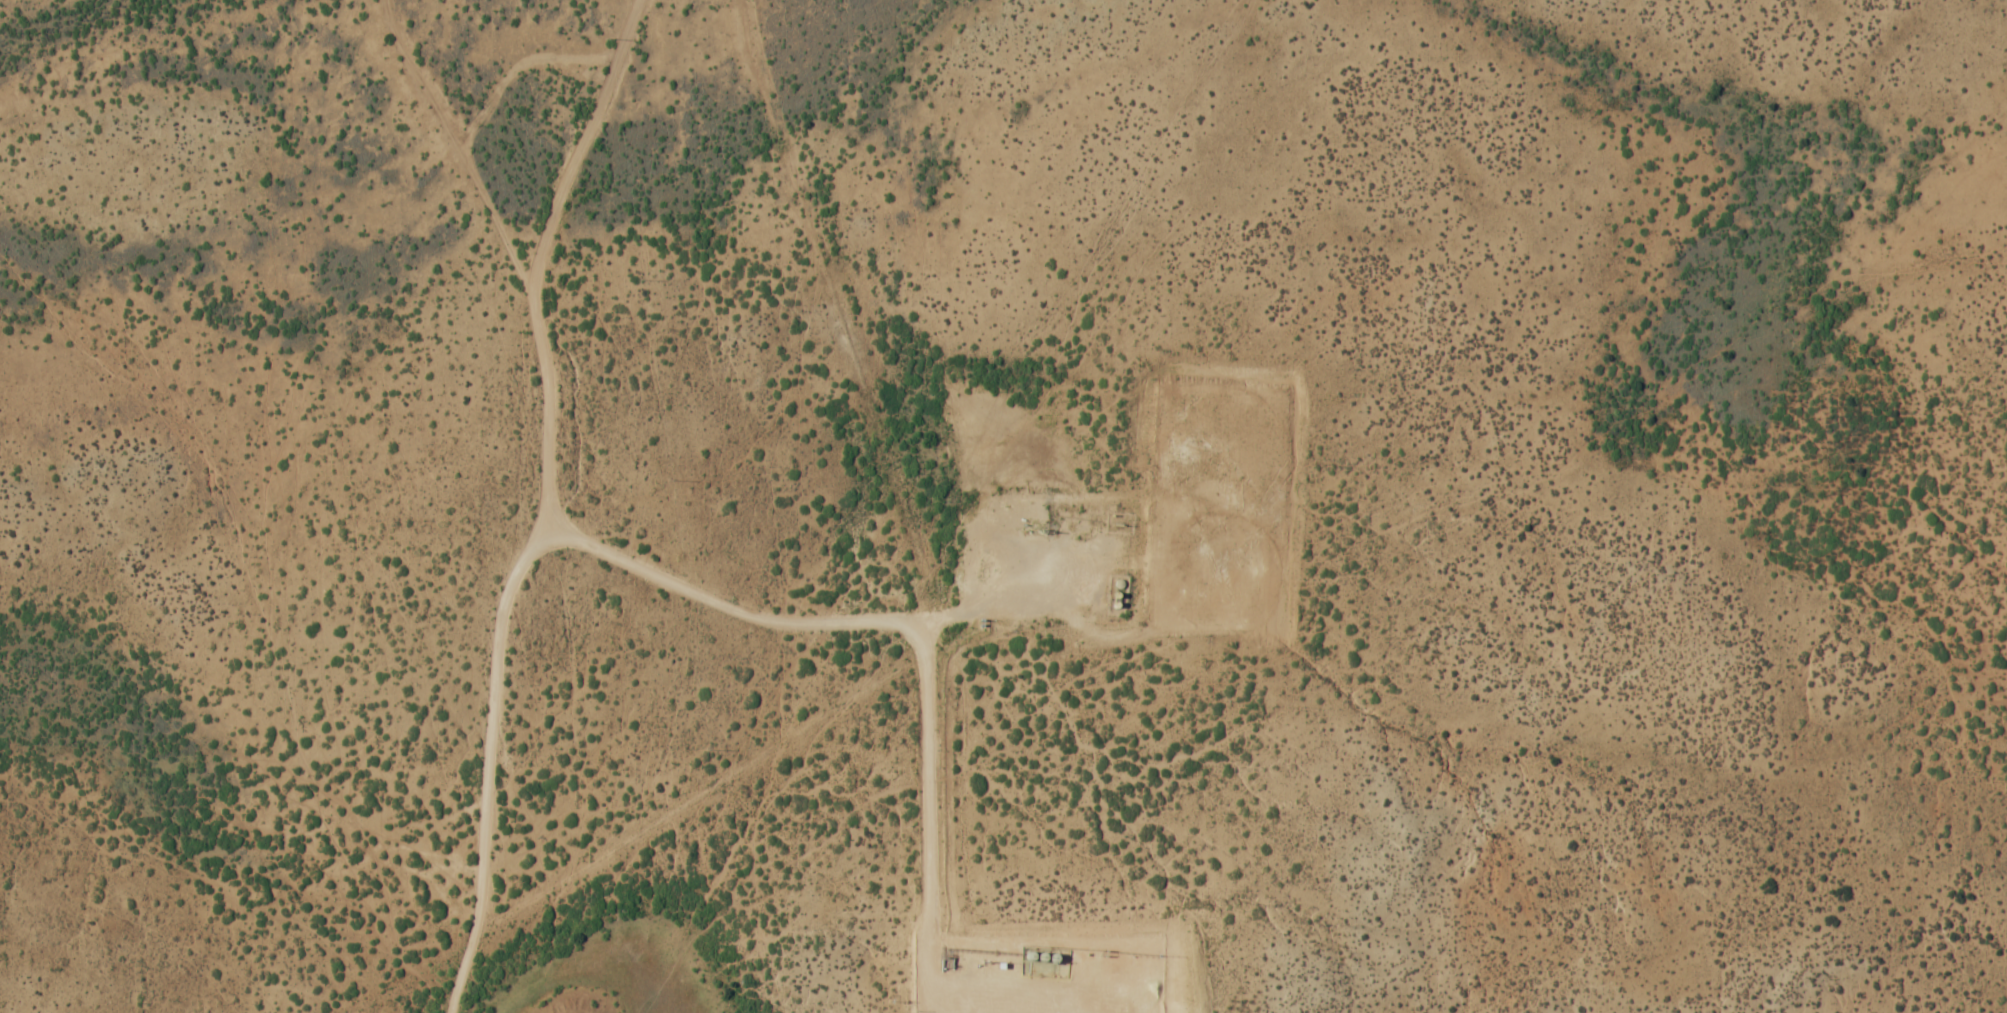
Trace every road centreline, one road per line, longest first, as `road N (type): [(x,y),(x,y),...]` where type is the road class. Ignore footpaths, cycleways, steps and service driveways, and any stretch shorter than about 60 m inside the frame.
road 1 (residential): [(534,291),(395,29),(391,0)]

